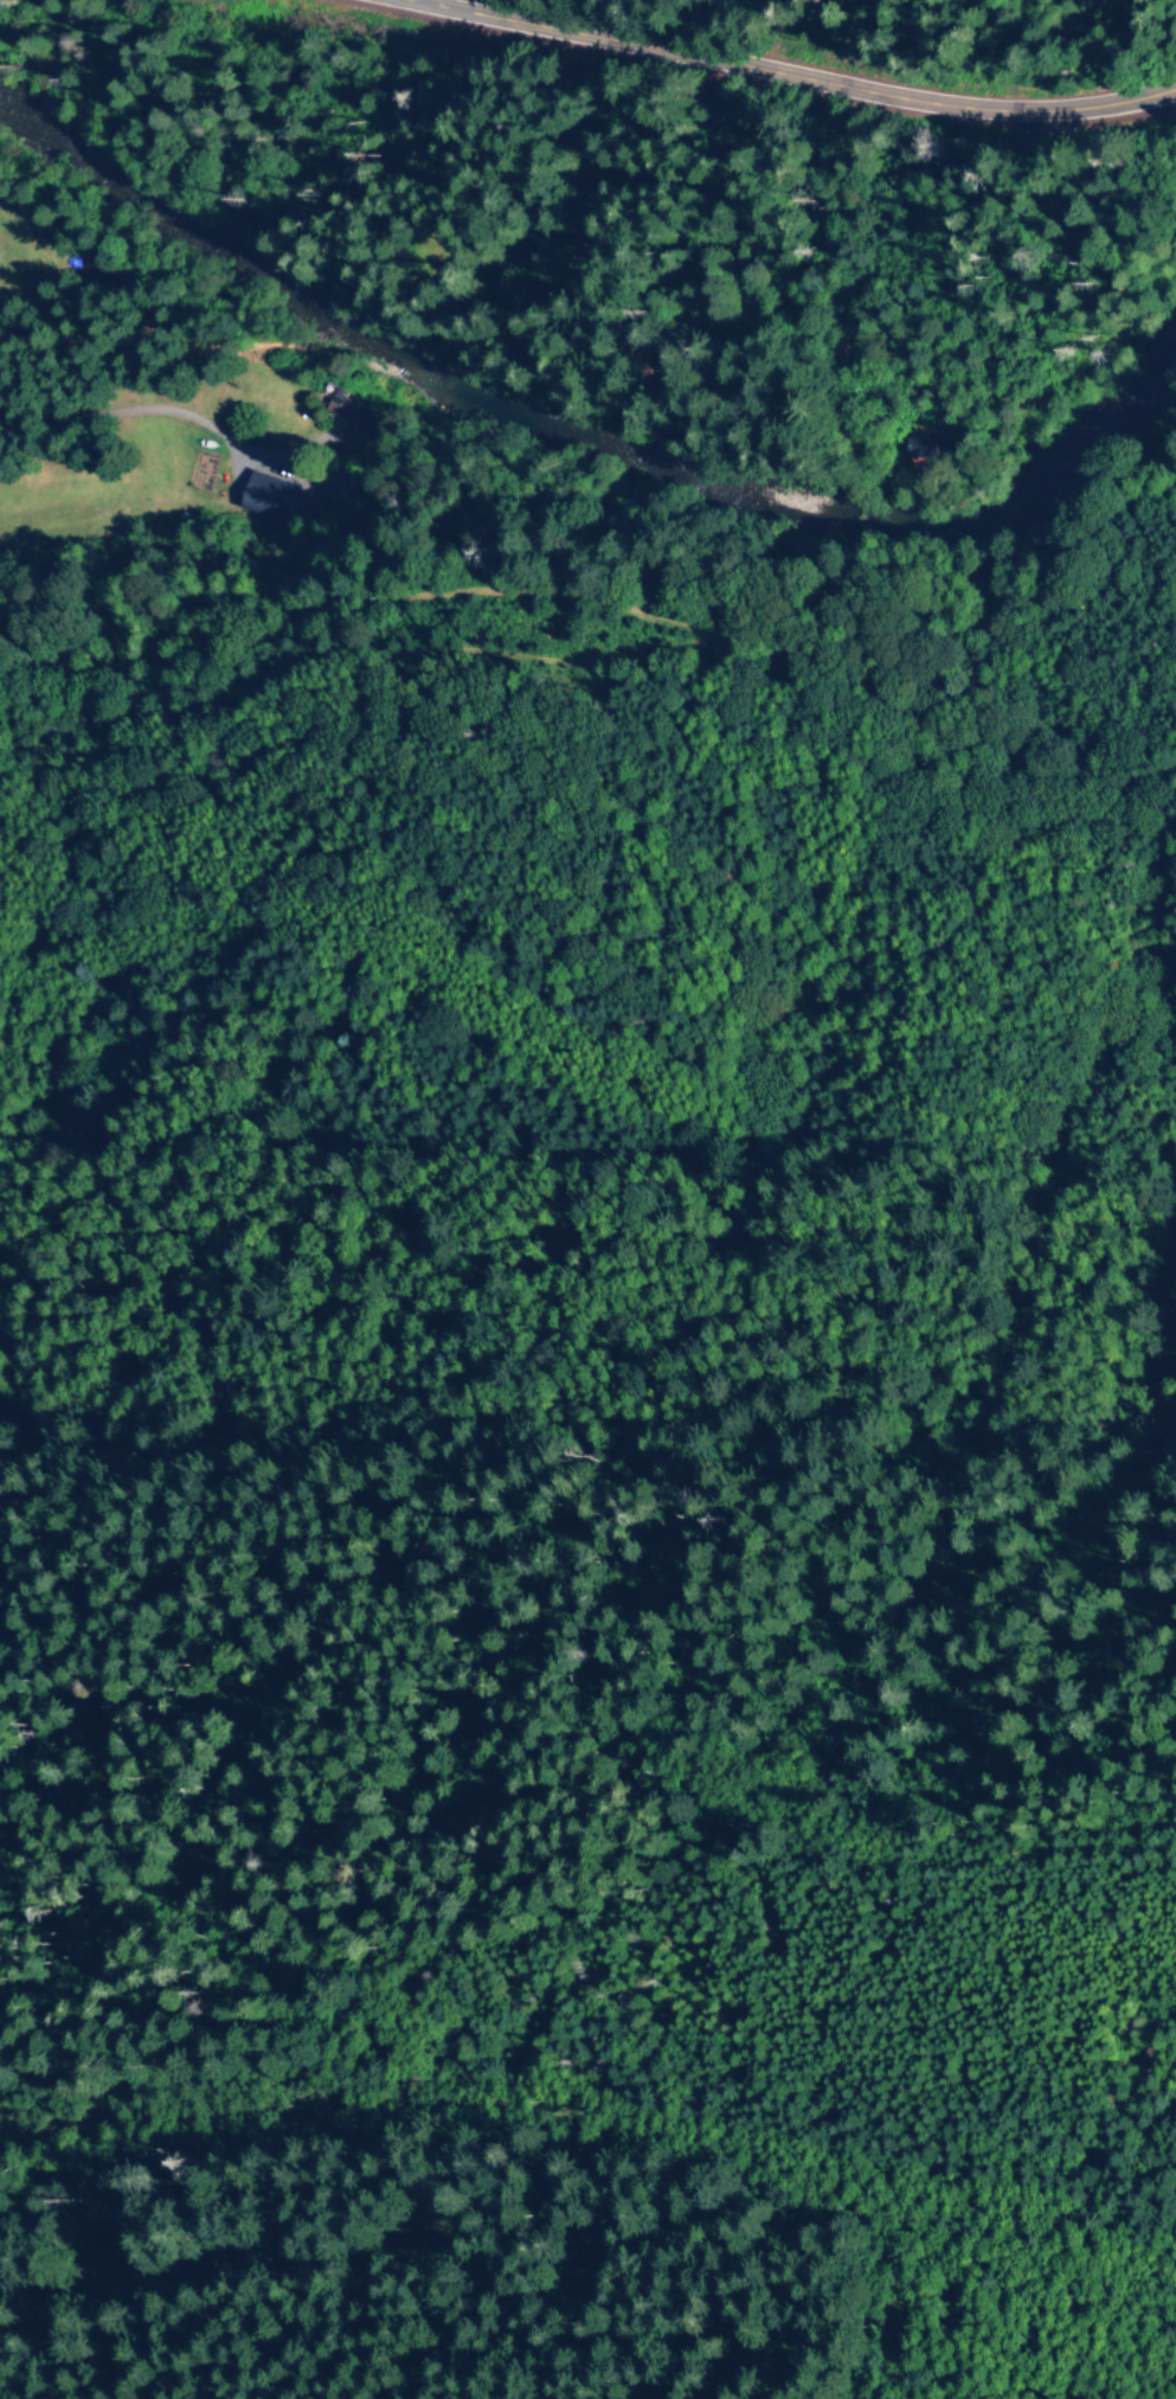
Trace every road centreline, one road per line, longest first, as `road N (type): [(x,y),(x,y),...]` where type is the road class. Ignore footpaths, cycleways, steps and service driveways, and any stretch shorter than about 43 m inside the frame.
road 1 (track): [(0,671),(531,624),(679,631),(882,688),(1150,815),(1175,808)]
road 2 (track): [(0,2131),(30,2141),(97,2117),(340,2100),(676,2121),(830,2151)]
road 3 (primary): [(1175,94),(1153,104),(1042,116),(902,102),(407,0)]
road 4 (track): [(0,386),(54,398),(276,413),(397,477)]

